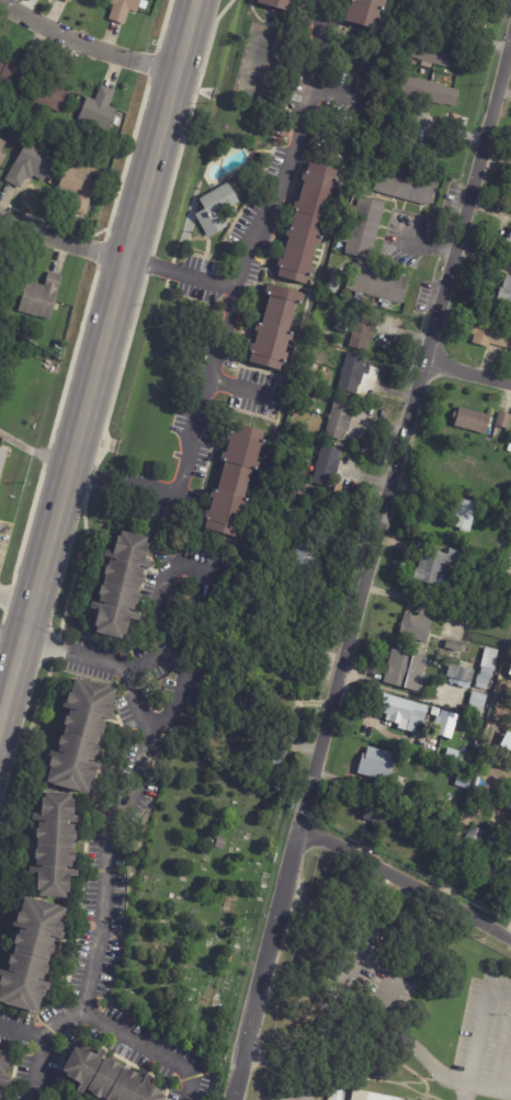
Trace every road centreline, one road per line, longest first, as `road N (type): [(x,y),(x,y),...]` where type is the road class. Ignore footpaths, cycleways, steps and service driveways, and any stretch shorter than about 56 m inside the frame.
road 1 (residential): [(510,38),(309,835),(234,1099)]
road 2 (primary): [(197,0),(0,730)]
road 3 (residential): [(309,835),(510,942)]
road 4 (residential): [(179,70),(107,53),(0,0)]
road 5 (residential): [(127,257),(38,231),(0,210)]

